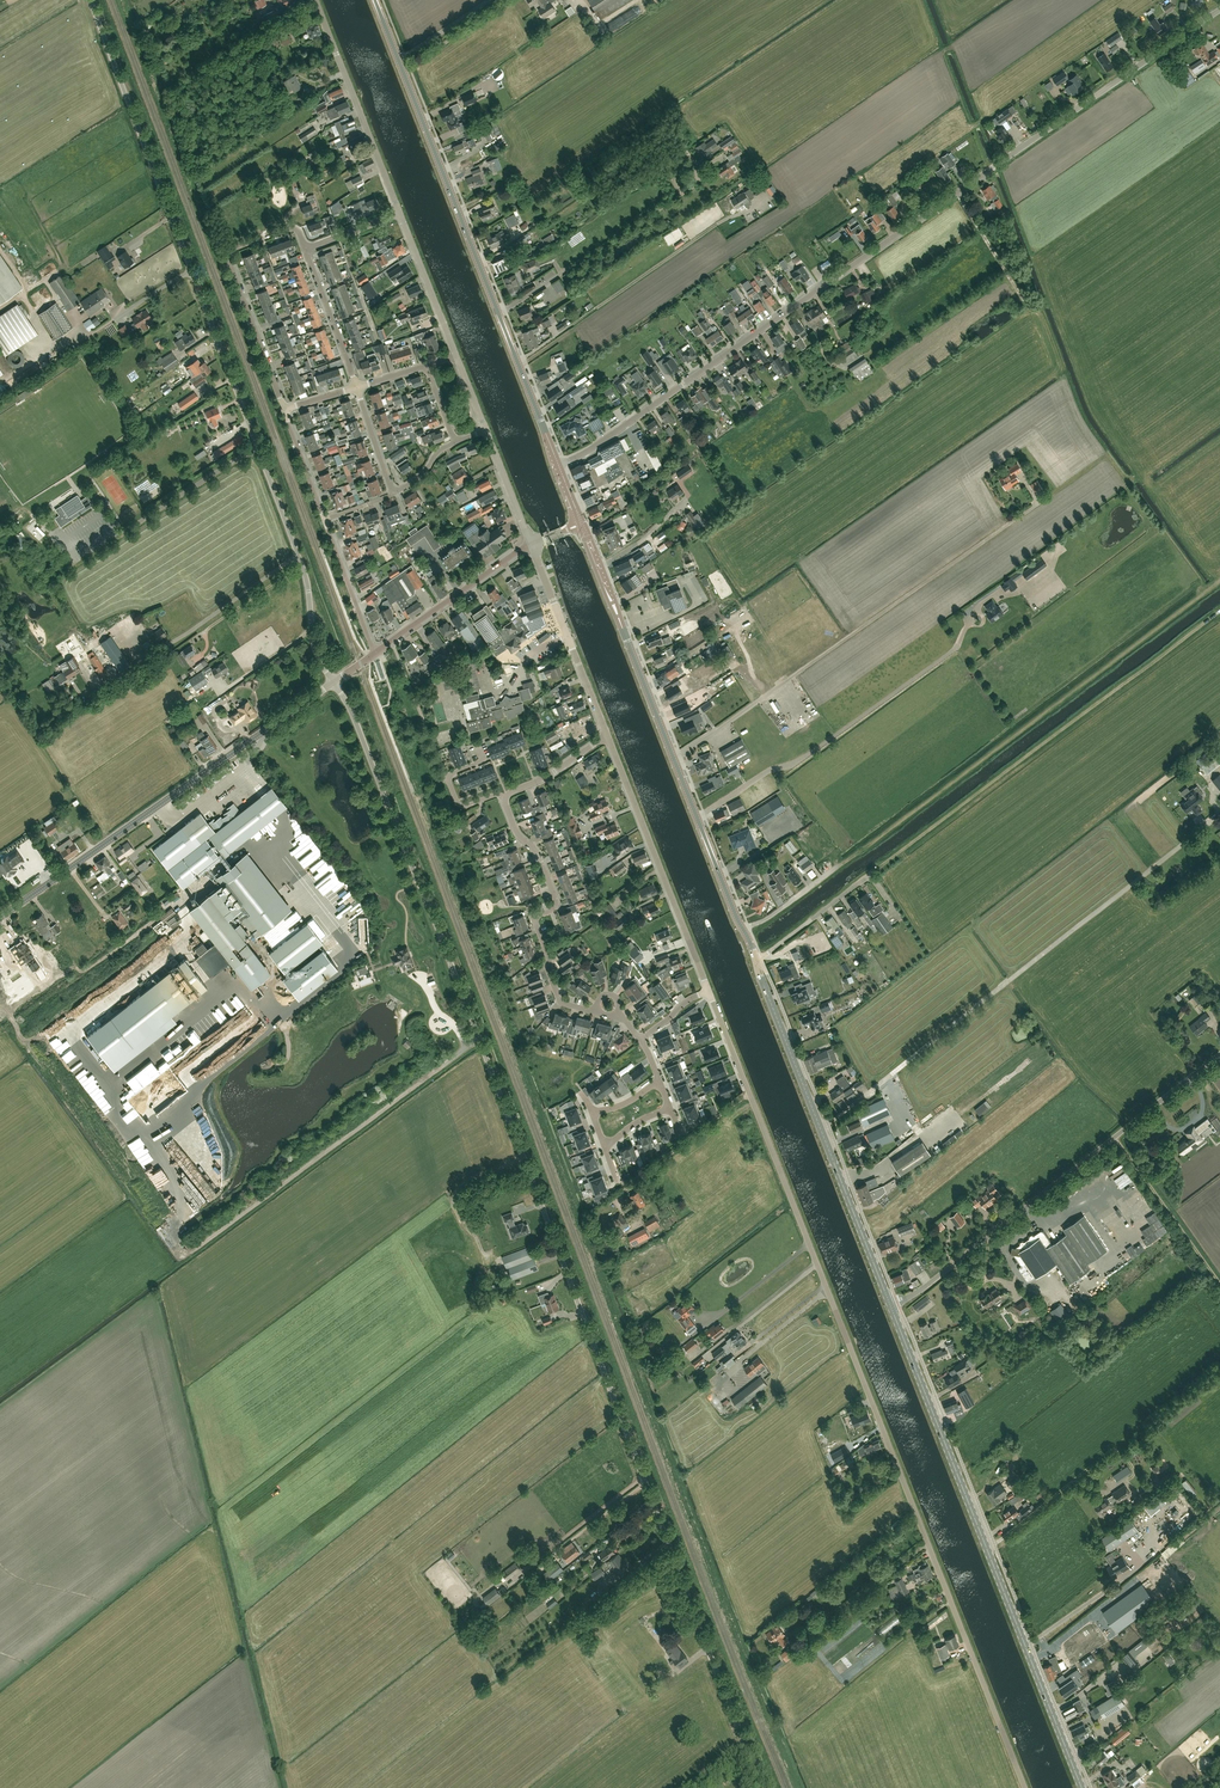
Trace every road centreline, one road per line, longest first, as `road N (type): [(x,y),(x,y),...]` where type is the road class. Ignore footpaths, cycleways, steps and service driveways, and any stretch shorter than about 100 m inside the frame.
road 1 (unclassified): [(763,1787),(419,882),(333,682)]
road 2 (unclassified): [(1025,1787),(709,991)]
road 3 (unclassified): [(557,465),(1219,10)]
road 4 (unclassified): [(333,682),(316,652),(302,564),(90,0)]
road 5 (secondary): [(1082,1787),(890,1305)]
road 6 (secondary): [(557,465),(375,0)]
road 7 (secondary): [(743,928),(581,524)]
road 8 (track): [(1219,611),(881,866)]
road 9 (unclassified): [(890,1305),(923,1288),(1219,1054)]
road 10 (tertiary): [(0,918),(333,682)]
road 11 (secondary): [(890,1305),(756,958)]
road 12 (track): [(443,1066),(196,1248),(180,1242),(181,1221)]
road 13 (unclassified): [(709,991),(608,737)]
road 14 (residential): [(284,409),(228,255),(289,227),(305,249)]
road 15 (residential): [(399,212),(315,0)]
road 16 (unclassified): [(608,737),(531,544)]
road 17 (tertiary): [(375,653),(531,544)]
road 18 (residential): [(457,356),(399,212)]
road 19 (residential): [(756,958),(876,870)]
road 20 (residential): [(357,387),(305,249)]
road 21 (track): [(596,308),(717,224)]
road 22 (residential): [(375,653),(325,520)]
road 23 (track): [(957,192),(1029,304)]
road 24 (track): [(568,269),(679,196)]
road 25 (residential): [(506,798),(464,805),(455,799),(450,777),(482,761),(477,742)]
road 26 (residential): [(551,911),(556,899),(506,798)]
road 27 (residential): [(531,544),(486,430)]
road 28 (residential): [(595,1011),(559,1000),(537,918)]
road 29 (residential): [(506,798),(608,737)]

